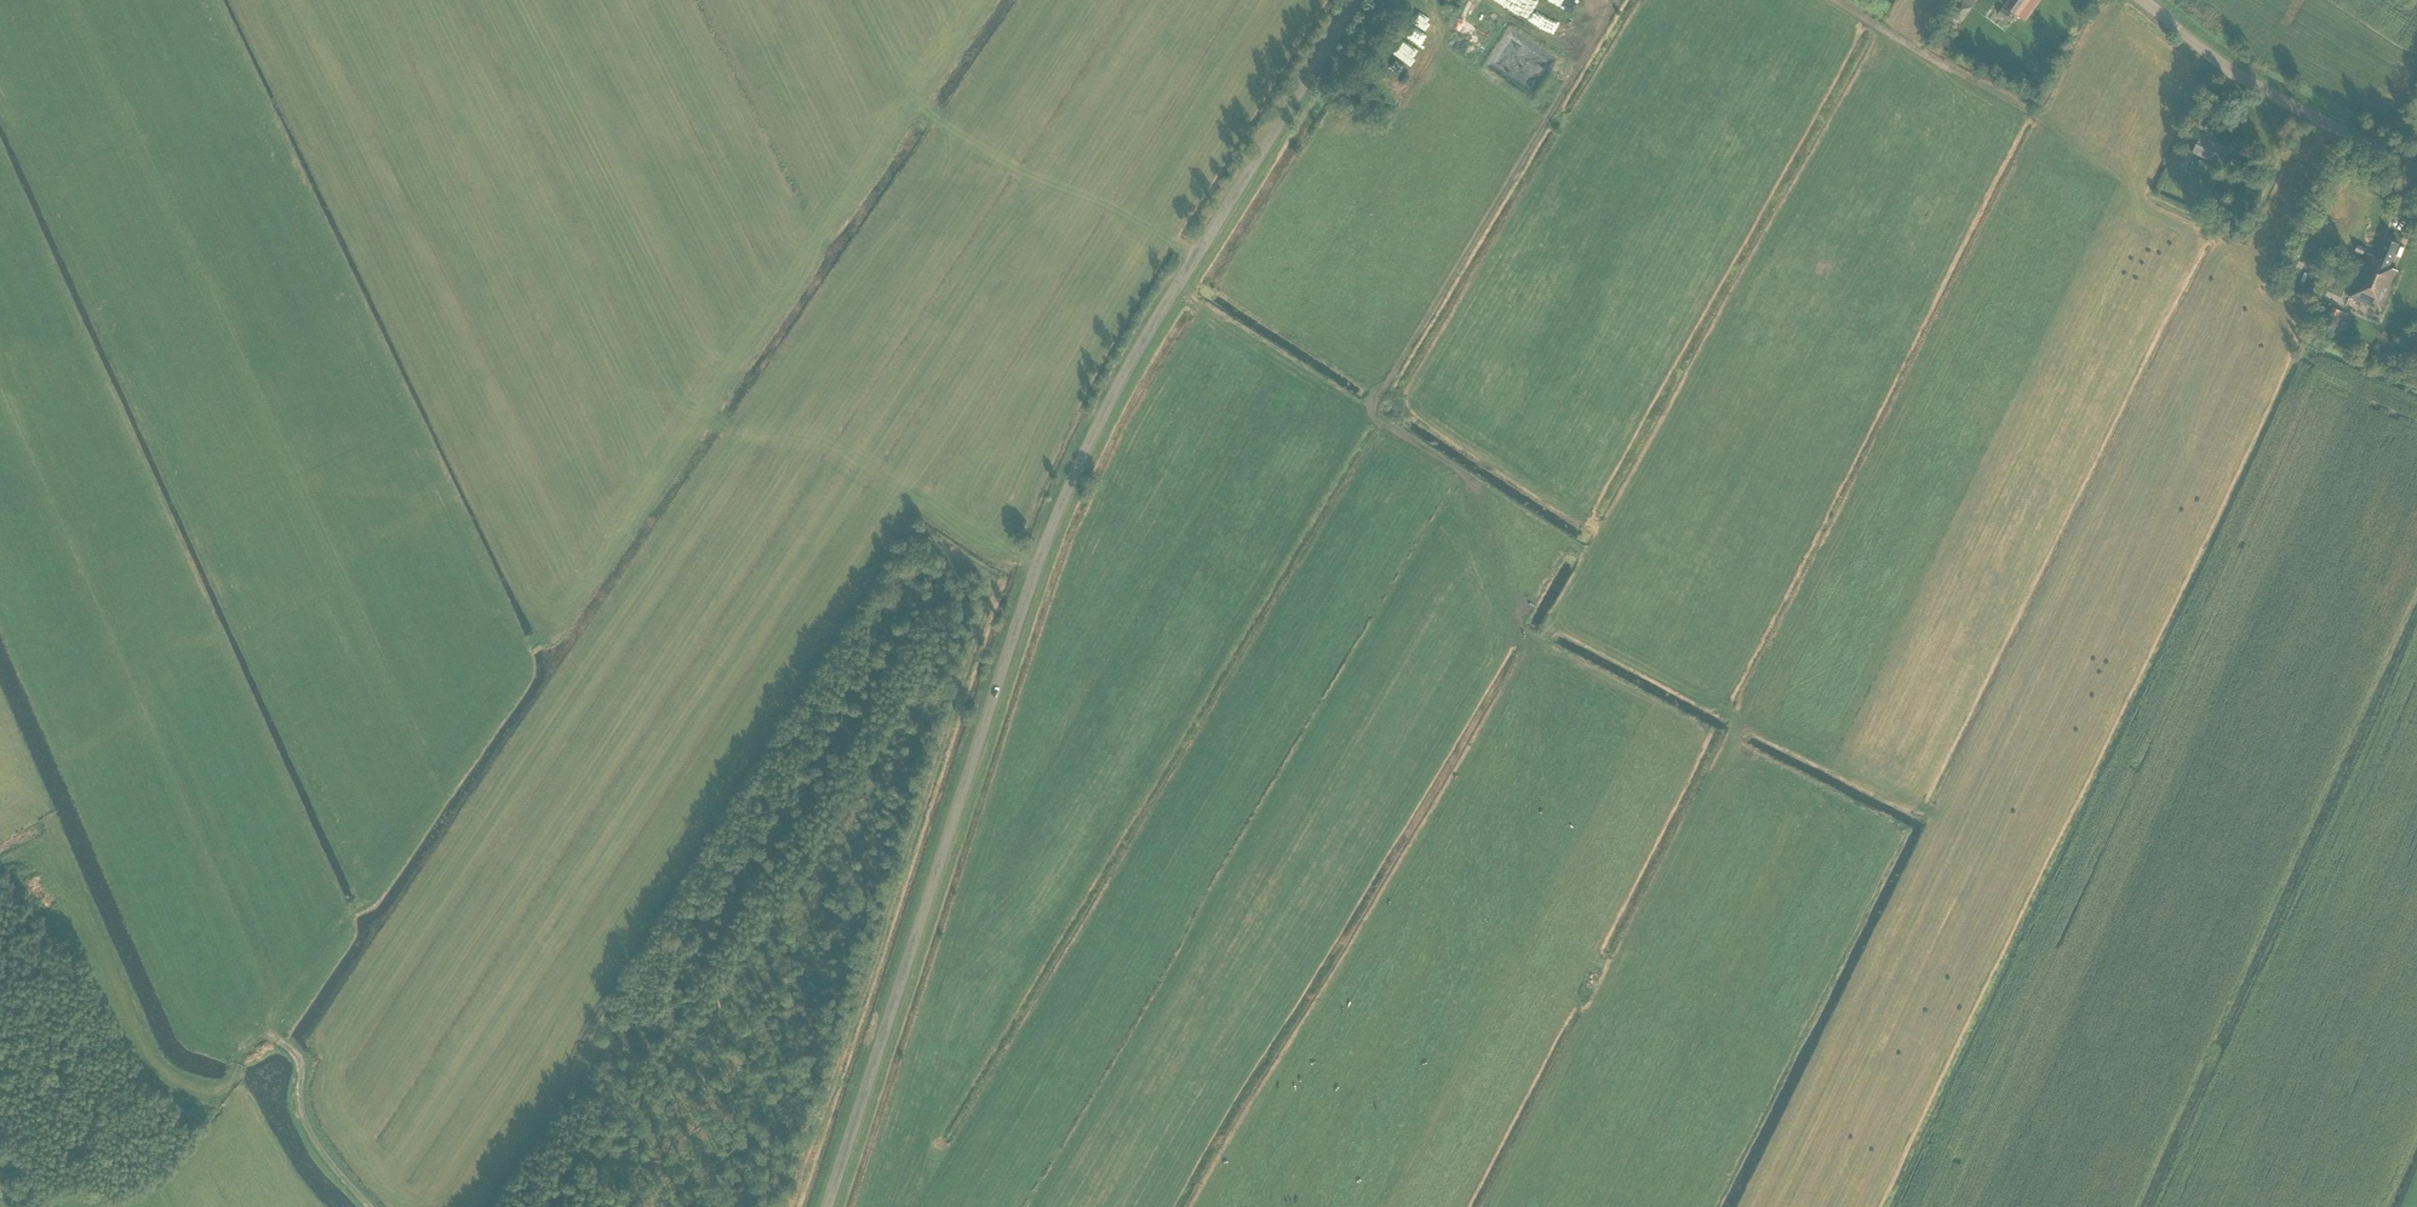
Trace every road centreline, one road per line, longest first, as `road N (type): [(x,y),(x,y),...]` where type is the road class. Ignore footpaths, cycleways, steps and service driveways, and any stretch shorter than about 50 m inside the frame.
road 1 (unclassified): [(824,1206),(1062,498),(1156,321),(1358,0)]
road 2 (unclassified): [(2416,179),(2263,104),(2132,0)]

